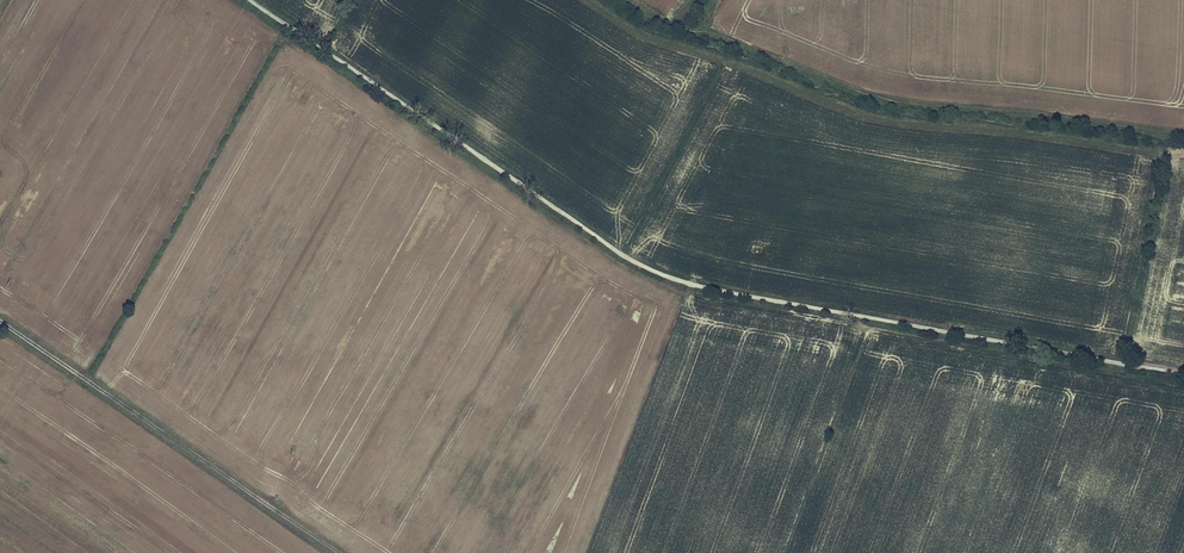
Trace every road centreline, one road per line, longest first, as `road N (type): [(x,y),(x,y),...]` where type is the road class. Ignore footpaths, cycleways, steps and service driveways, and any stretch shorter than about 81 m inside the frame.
road 1 (track): [(246,0),(653,271),(735,295),(1183,375)]
road 2 (track): [(340,552),(0,321)]

